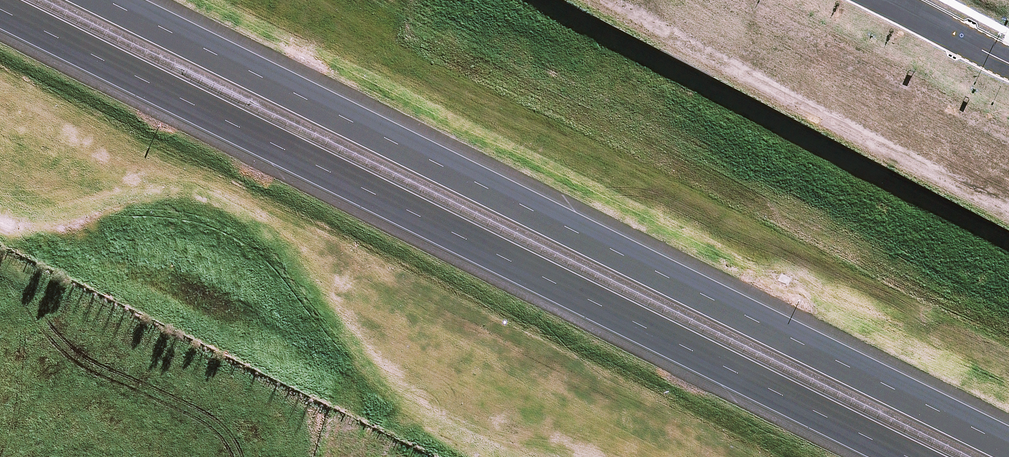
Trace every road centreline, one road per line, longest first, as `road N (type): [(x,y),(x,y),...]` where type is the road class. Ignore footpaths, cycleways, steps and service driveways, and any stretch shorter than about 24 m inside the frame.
road 1 (motorway): [(95,0),(1008,451)]
road 2 (motorway): [(909,456),(0,2)]
road 3 (residential): [(883,0),(1008,68)]

